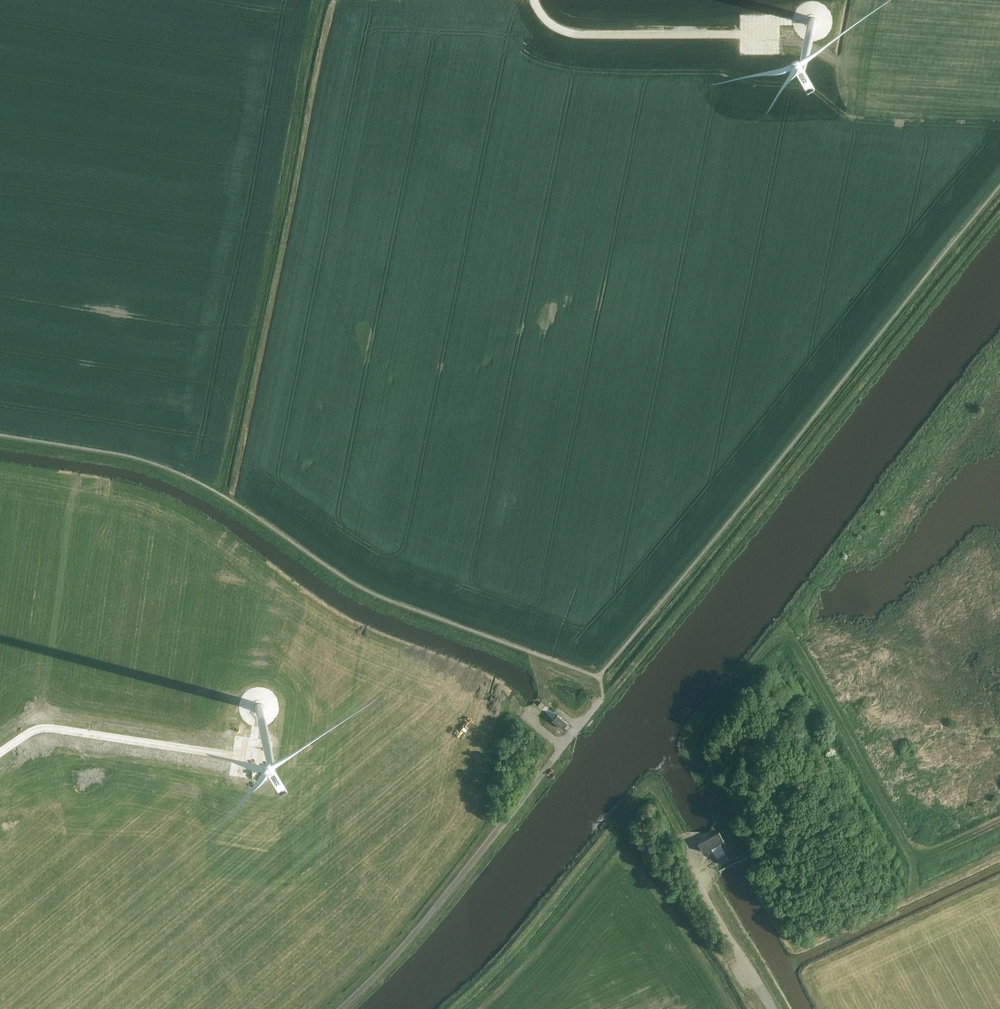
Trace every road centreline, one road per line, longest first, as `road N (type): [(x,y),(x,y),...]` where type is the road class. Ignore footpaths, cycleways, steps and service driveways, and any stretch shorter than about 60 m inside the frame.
road 1 (unclassified): [(339,1008),(400,951),(595,708)]

